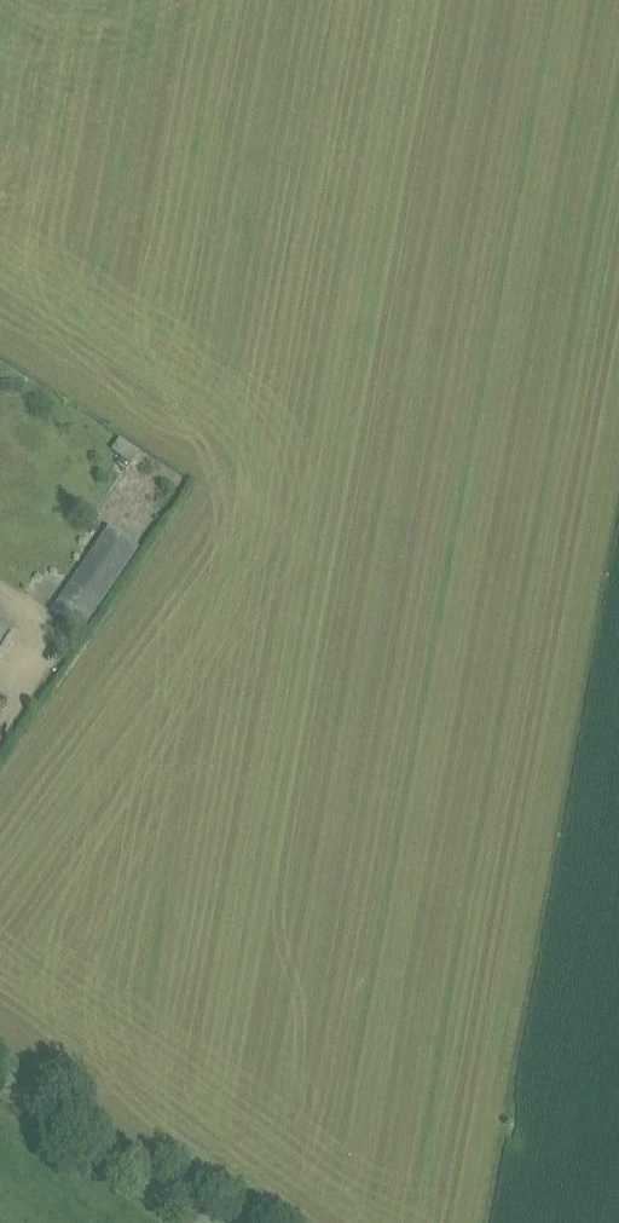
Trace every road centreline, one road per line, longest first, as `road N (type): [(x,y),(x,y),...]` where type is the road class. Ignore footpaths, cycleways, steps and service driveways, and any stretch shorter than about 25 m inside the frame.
road 1 (unclassified): [(222,1222),(0,1068)]

